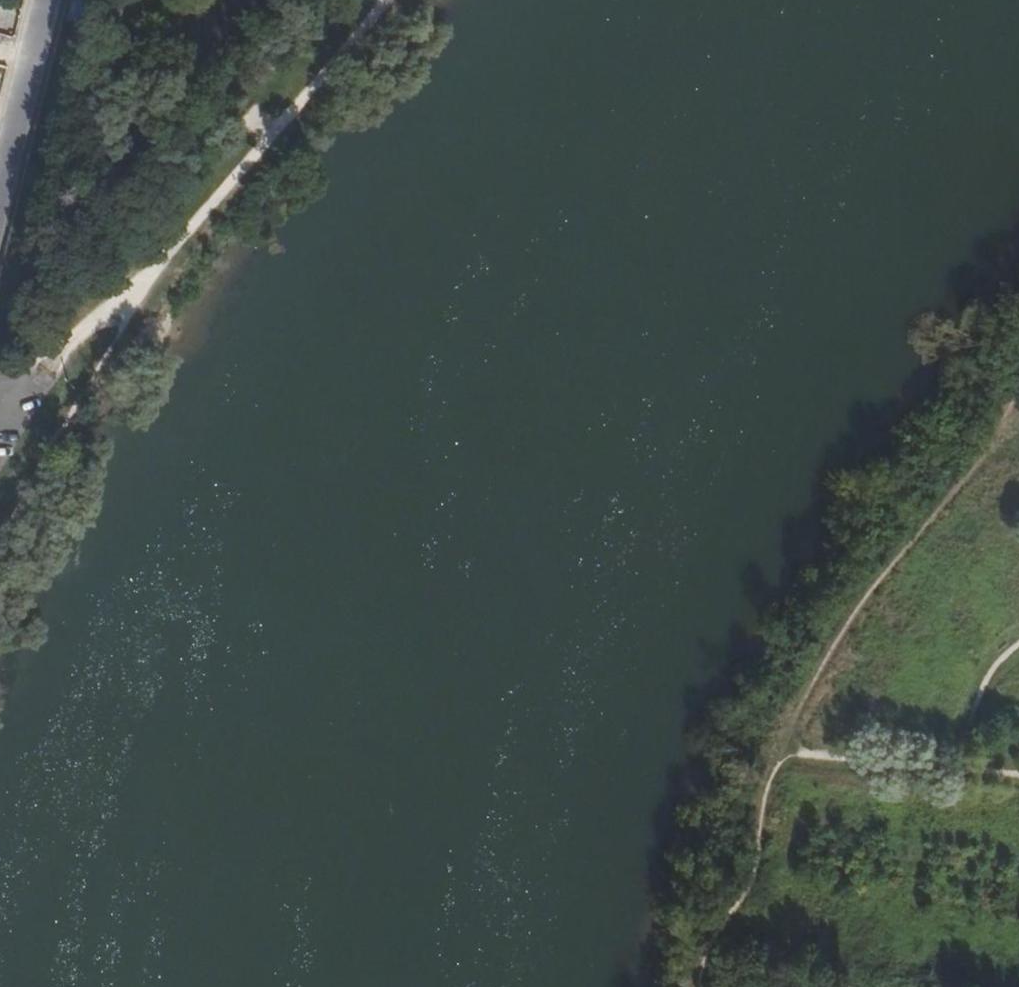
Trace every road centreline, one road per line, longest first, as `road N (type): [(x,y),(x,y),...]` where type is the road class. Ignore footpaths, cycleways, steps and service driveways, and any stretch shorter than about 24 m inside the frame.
road 1 (track): [(1018,777),(797,757)]
road 2 (residential): [(46,0),(0,187)]

